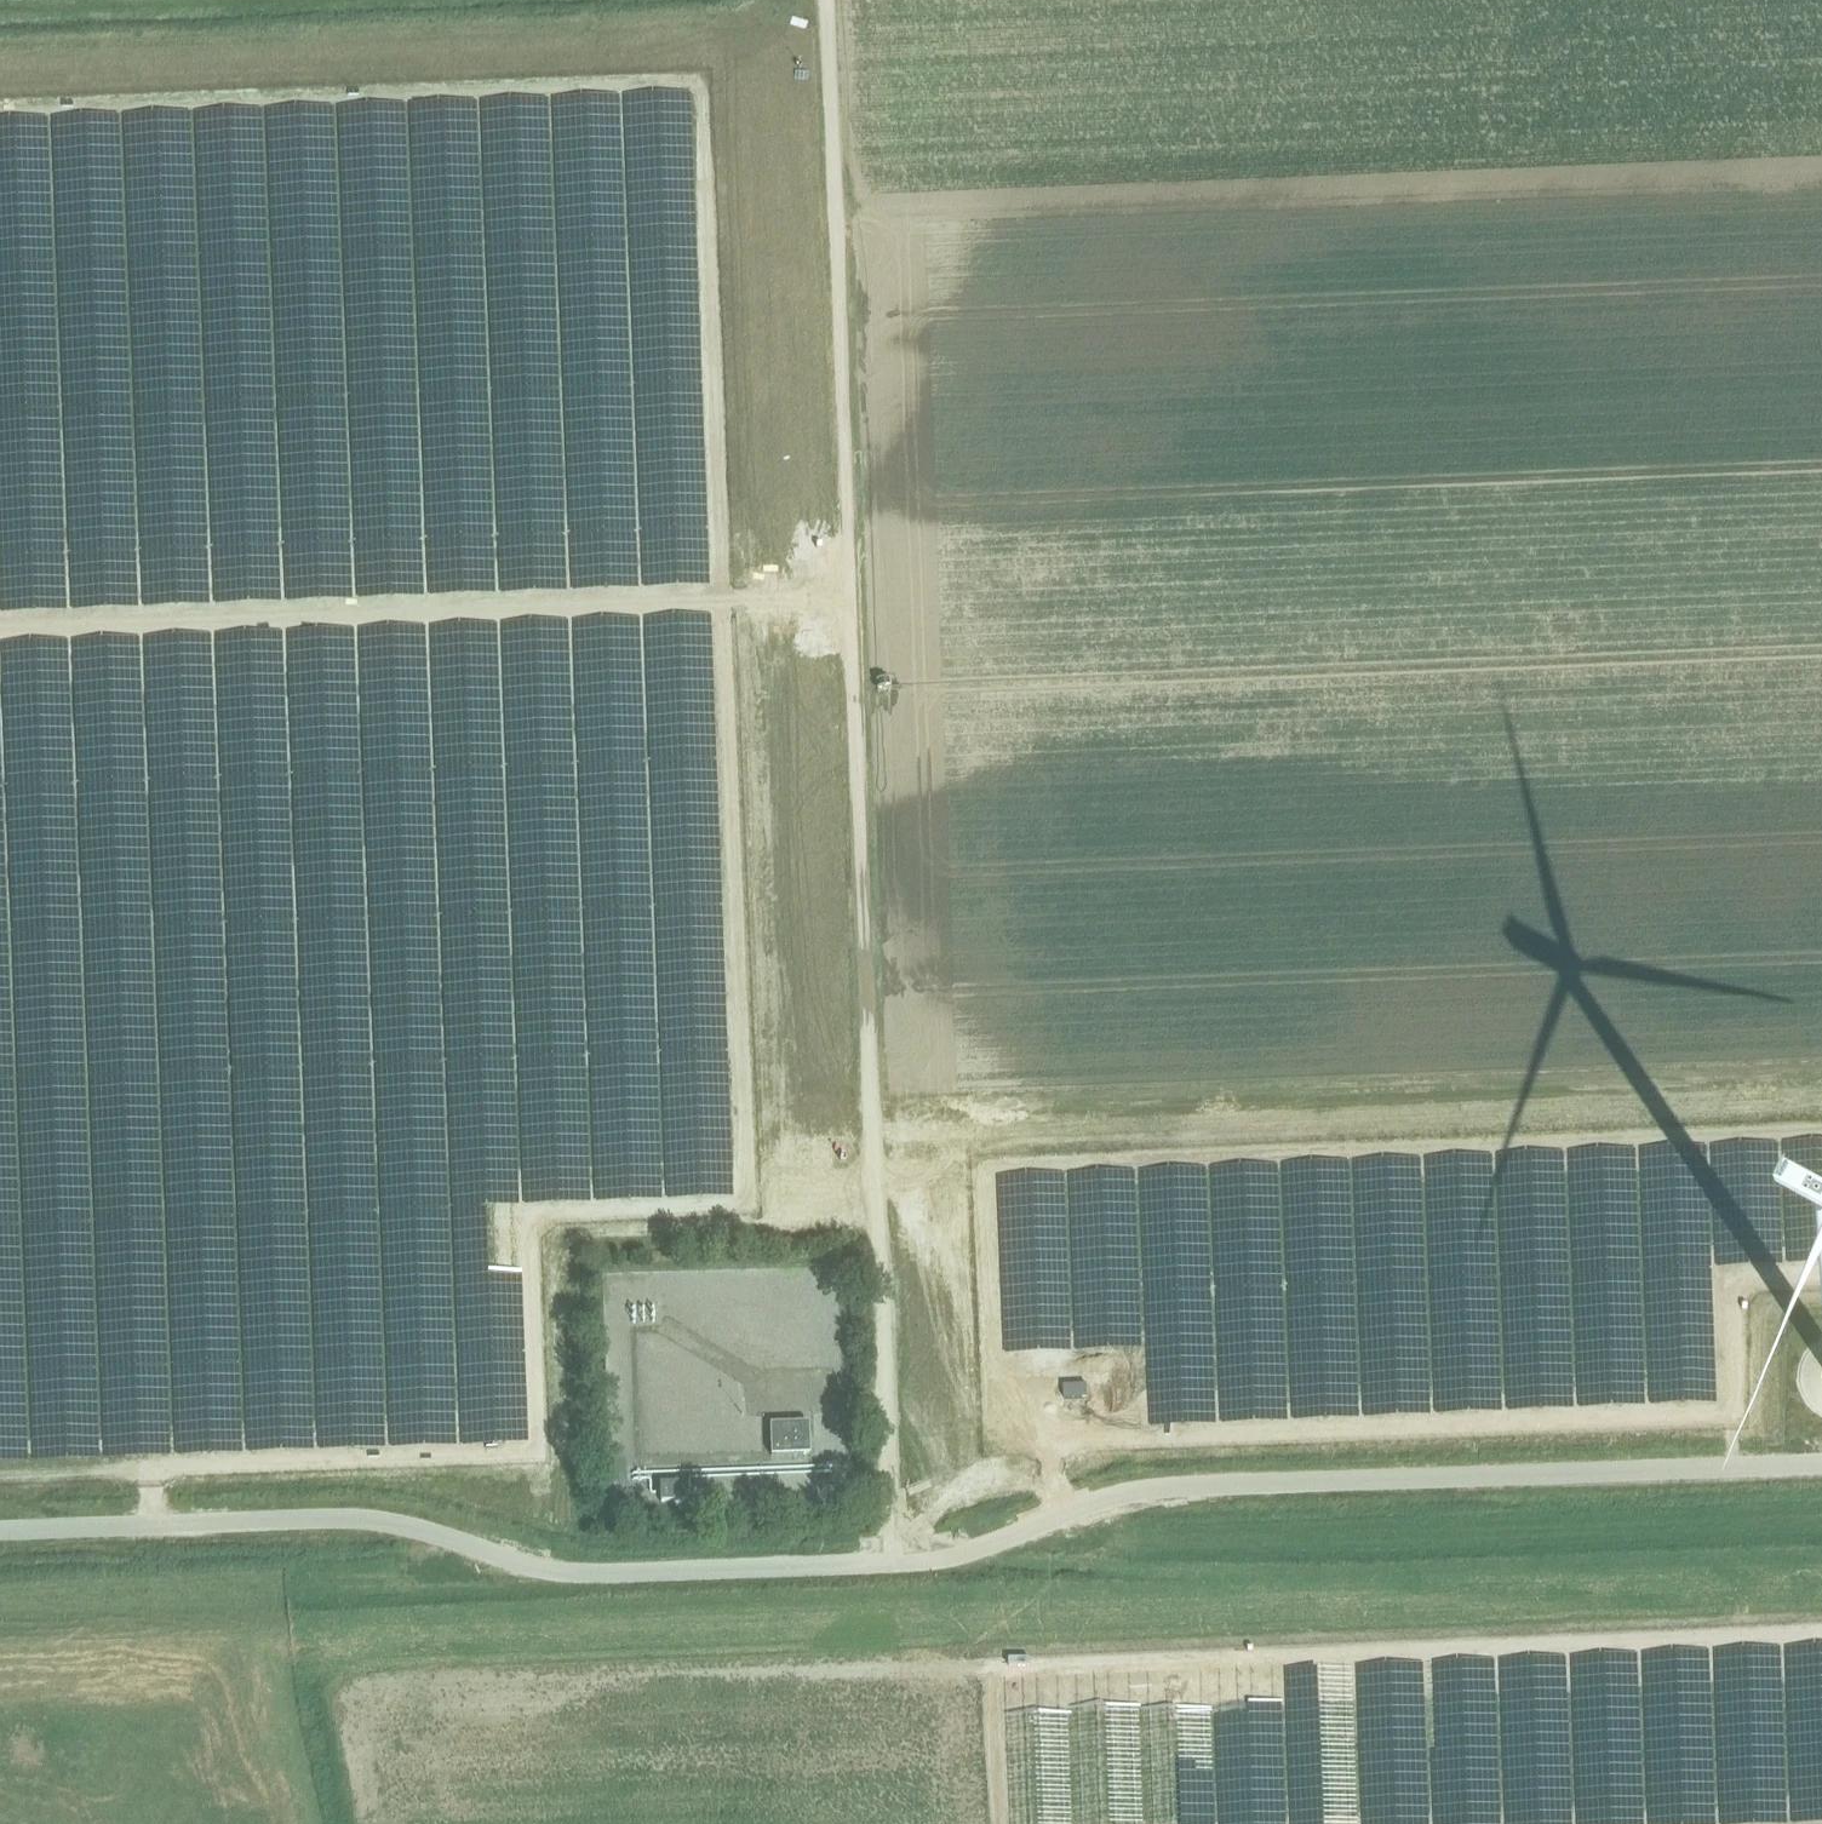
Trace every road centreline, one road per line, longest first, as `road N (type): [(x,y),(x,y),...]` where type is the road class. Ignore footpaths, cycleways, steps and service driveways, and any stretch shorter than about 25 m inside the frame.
road 1 (track): [(1821,1465),(1140,1488),(928,1561),(560,1575),(372,1521),(0,1531)]
road 2 (unclassified): [(891,1563),(829,0)]

